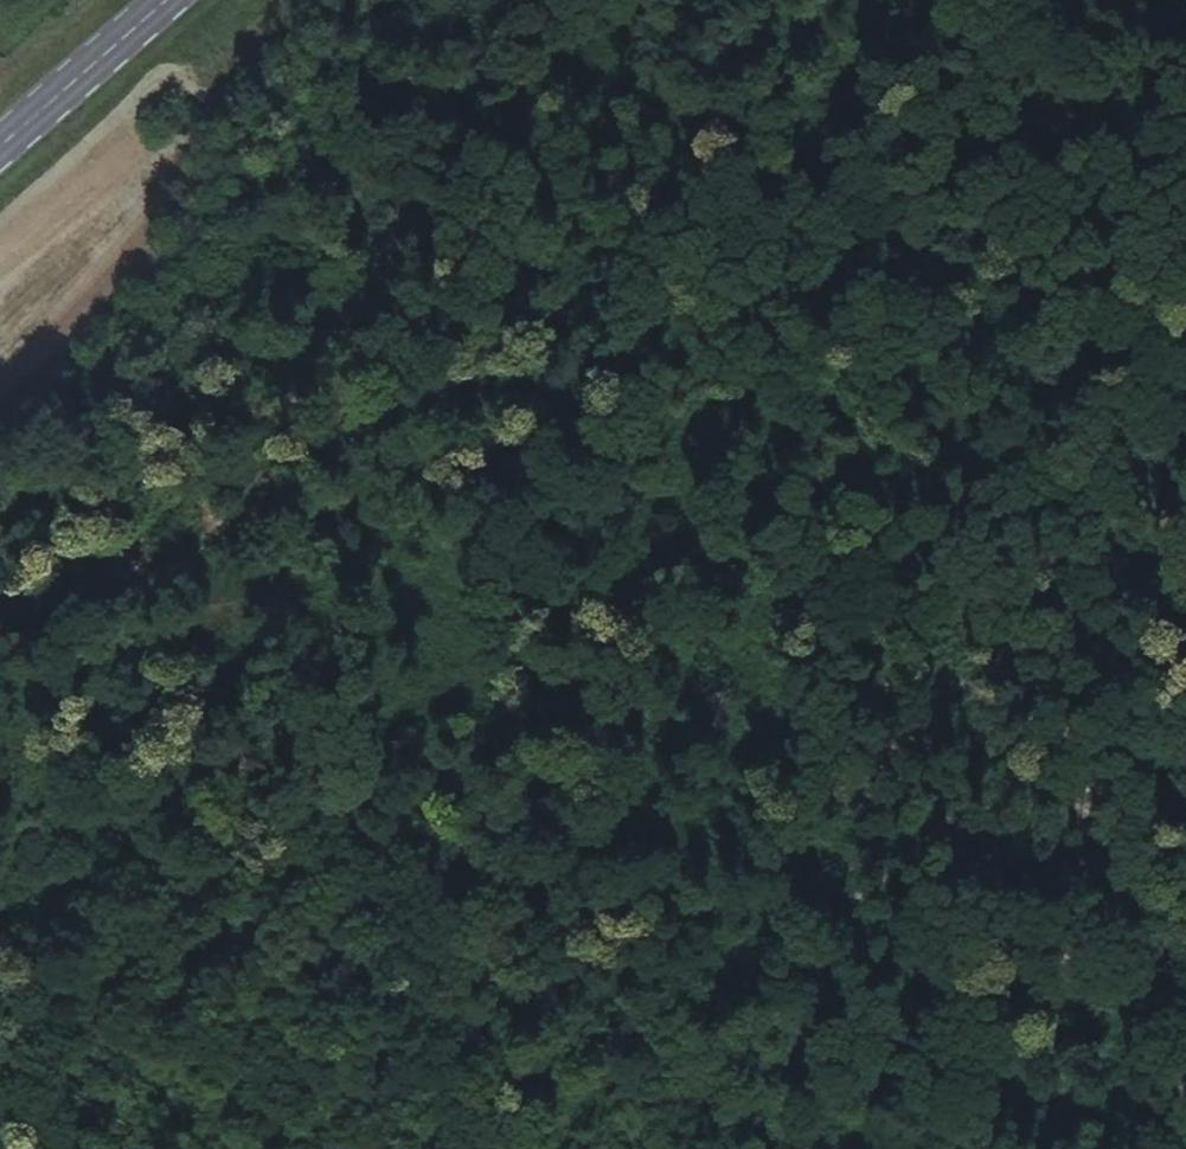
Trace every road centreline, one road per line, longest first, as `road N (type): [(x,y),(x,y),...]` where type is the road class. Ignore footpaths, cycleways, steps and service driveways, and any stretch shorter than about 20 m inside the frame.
road 1 (secondary): [(0,135),(166,0)]

